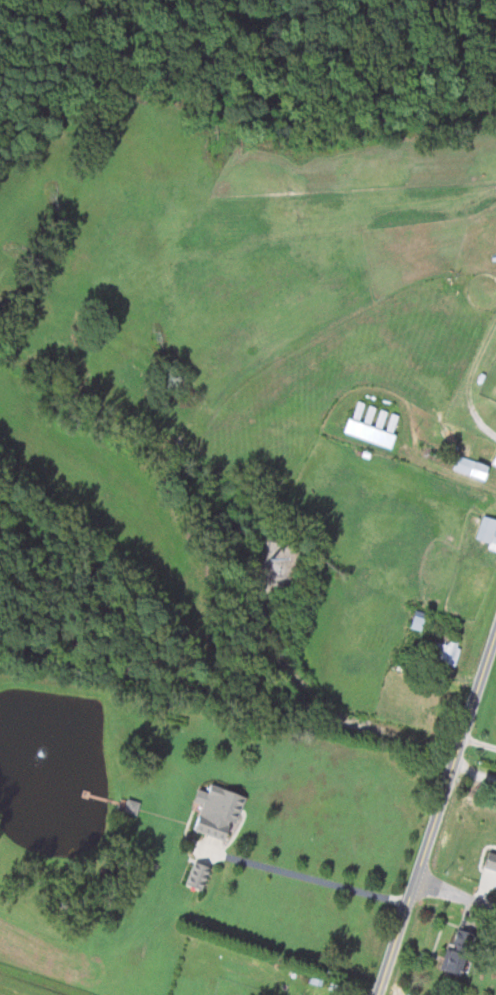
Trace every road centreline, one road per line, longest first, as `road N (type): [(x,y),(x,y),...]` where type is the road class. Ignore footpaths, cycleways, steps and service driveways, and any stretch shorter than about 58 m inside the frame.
road 1 (tertiary): [(377,994),(495,632)]

